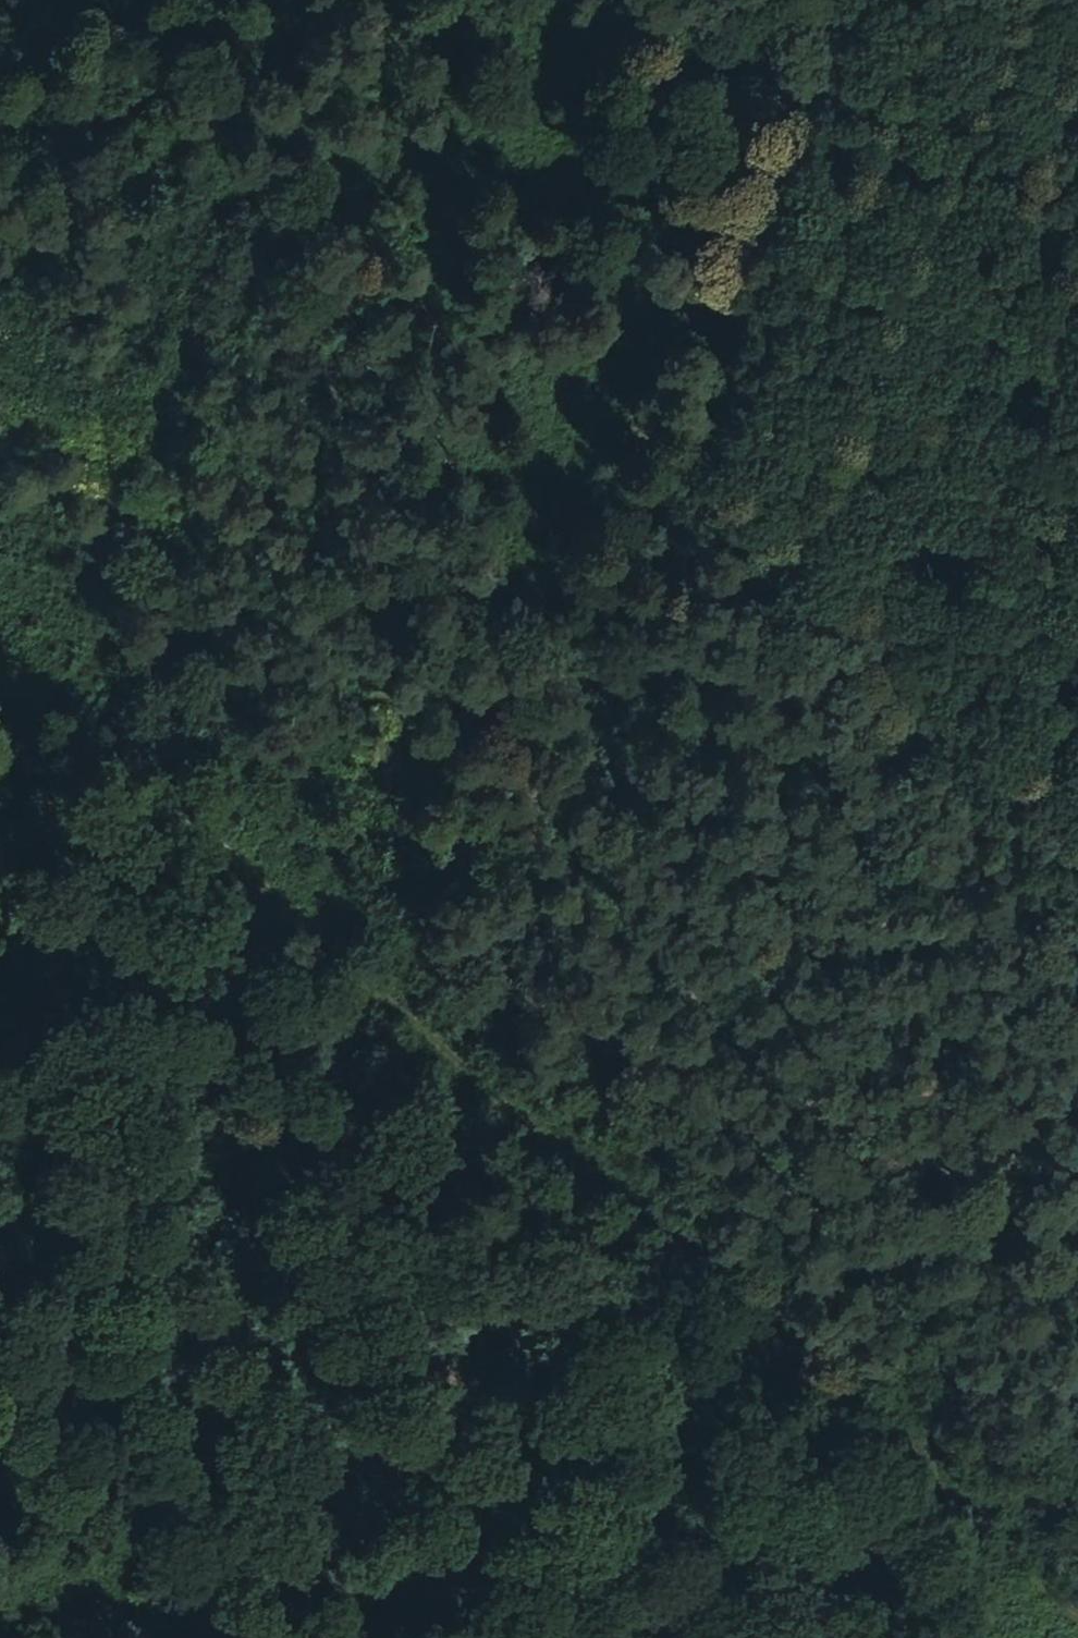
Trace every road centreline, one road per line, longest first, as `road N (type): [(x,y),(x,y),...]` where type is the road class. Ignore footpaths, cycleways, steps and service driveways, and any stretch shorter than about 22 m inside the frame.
road 1 (track): [(770,0),(587,438),(1049,900),(930,1362),(868,1436)]
road 2 (track): [(1077,1616),(836,1408),(447,1050),(0,677)]

